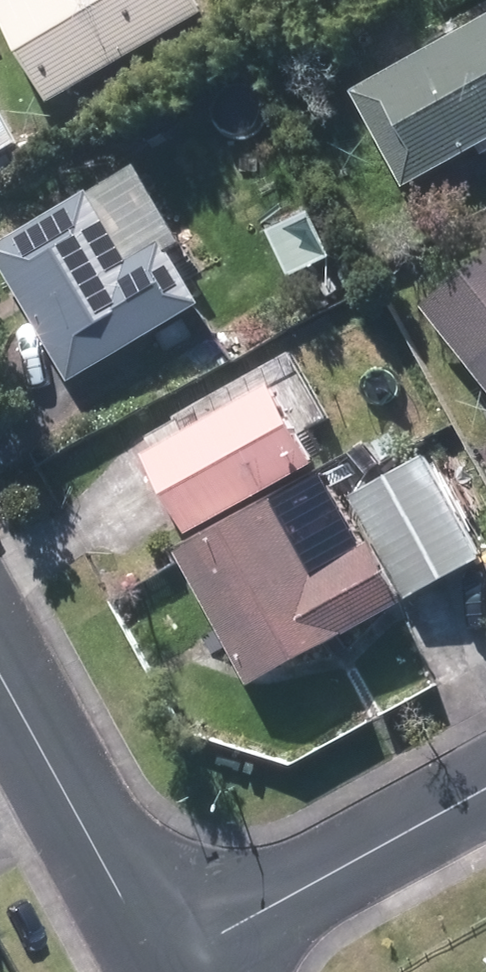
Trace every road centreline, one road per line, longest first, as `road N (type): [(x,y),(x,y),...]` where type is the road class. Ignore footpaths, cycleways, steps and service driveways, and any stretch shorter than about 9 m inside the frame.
road 1 (residential): [(485,793),(160,968)]
road 2 (residential): [(160,968),(0,671)]

